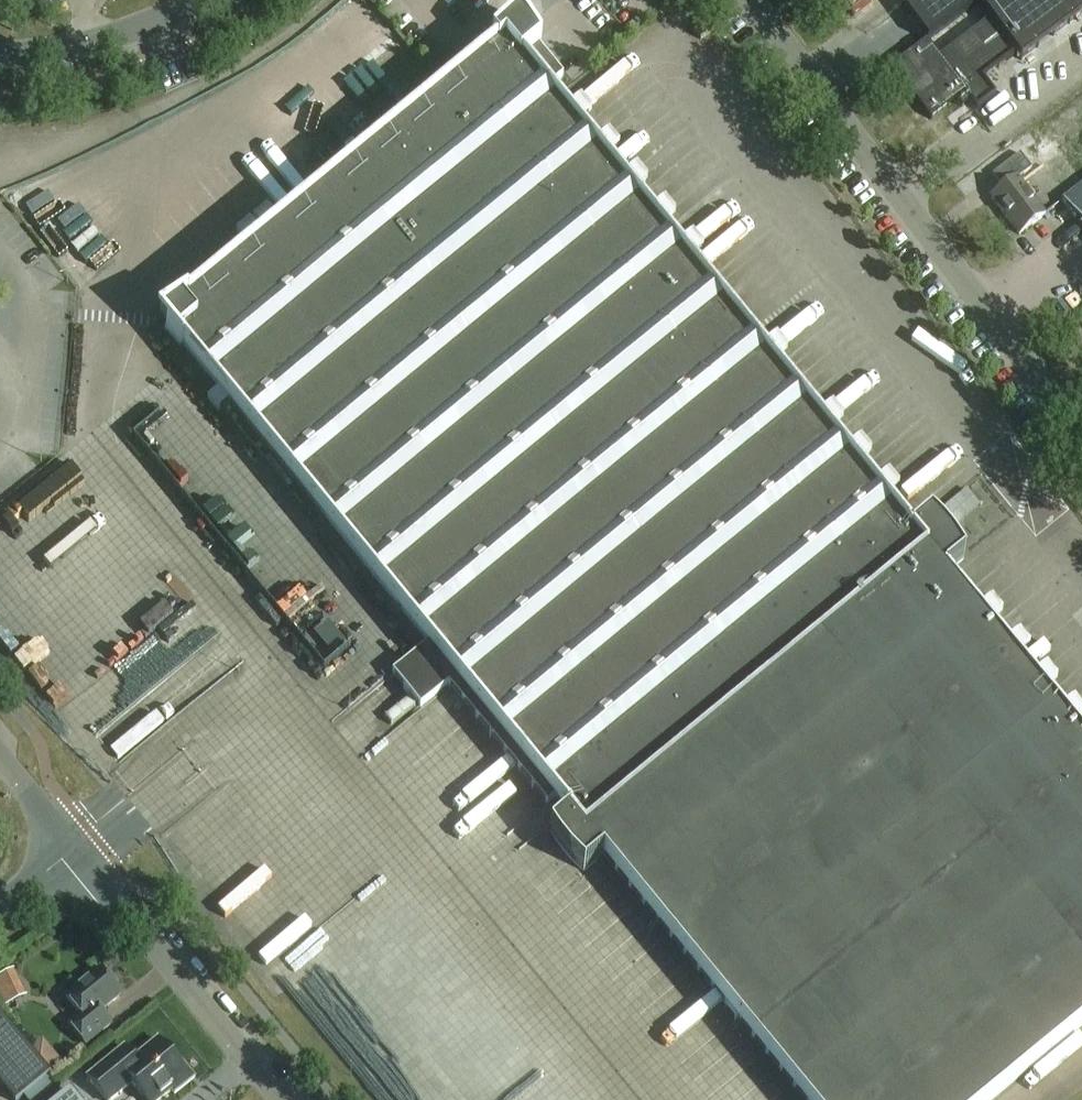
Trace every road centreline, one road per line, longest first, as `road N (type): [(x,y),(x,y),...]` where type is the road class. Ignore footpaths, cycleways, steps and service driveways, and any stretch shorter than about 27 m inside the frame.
road 1 (residential): [(1081,436),(751,0)]
road 2 (residential): [(277,1099),(73,854)]
road 3 (tertiary): [(203,0),(76,50),(0,57)]

